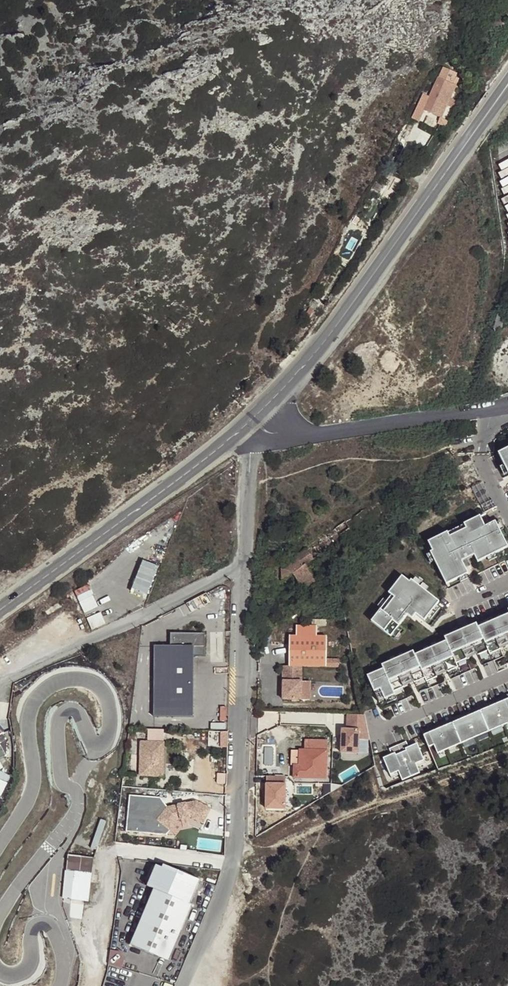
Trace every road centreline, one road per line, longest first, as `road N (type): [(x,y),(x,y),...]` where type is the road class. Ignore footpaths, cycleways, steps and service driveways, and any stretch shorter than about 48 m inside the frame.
road 1 (residential): [(246,562),(236,837),(184,985)]
road 2 (secondary): [(254,416),(330,335),(492,112)]
road 3 (secondary): [(0,608),(254,416)]
road 4 (residential): [(0,684),(246,562)]
road 5 (residential): [(254,416),(315,434),(507,404)]
road 6 (residential): [(254,416),(246,562)]

